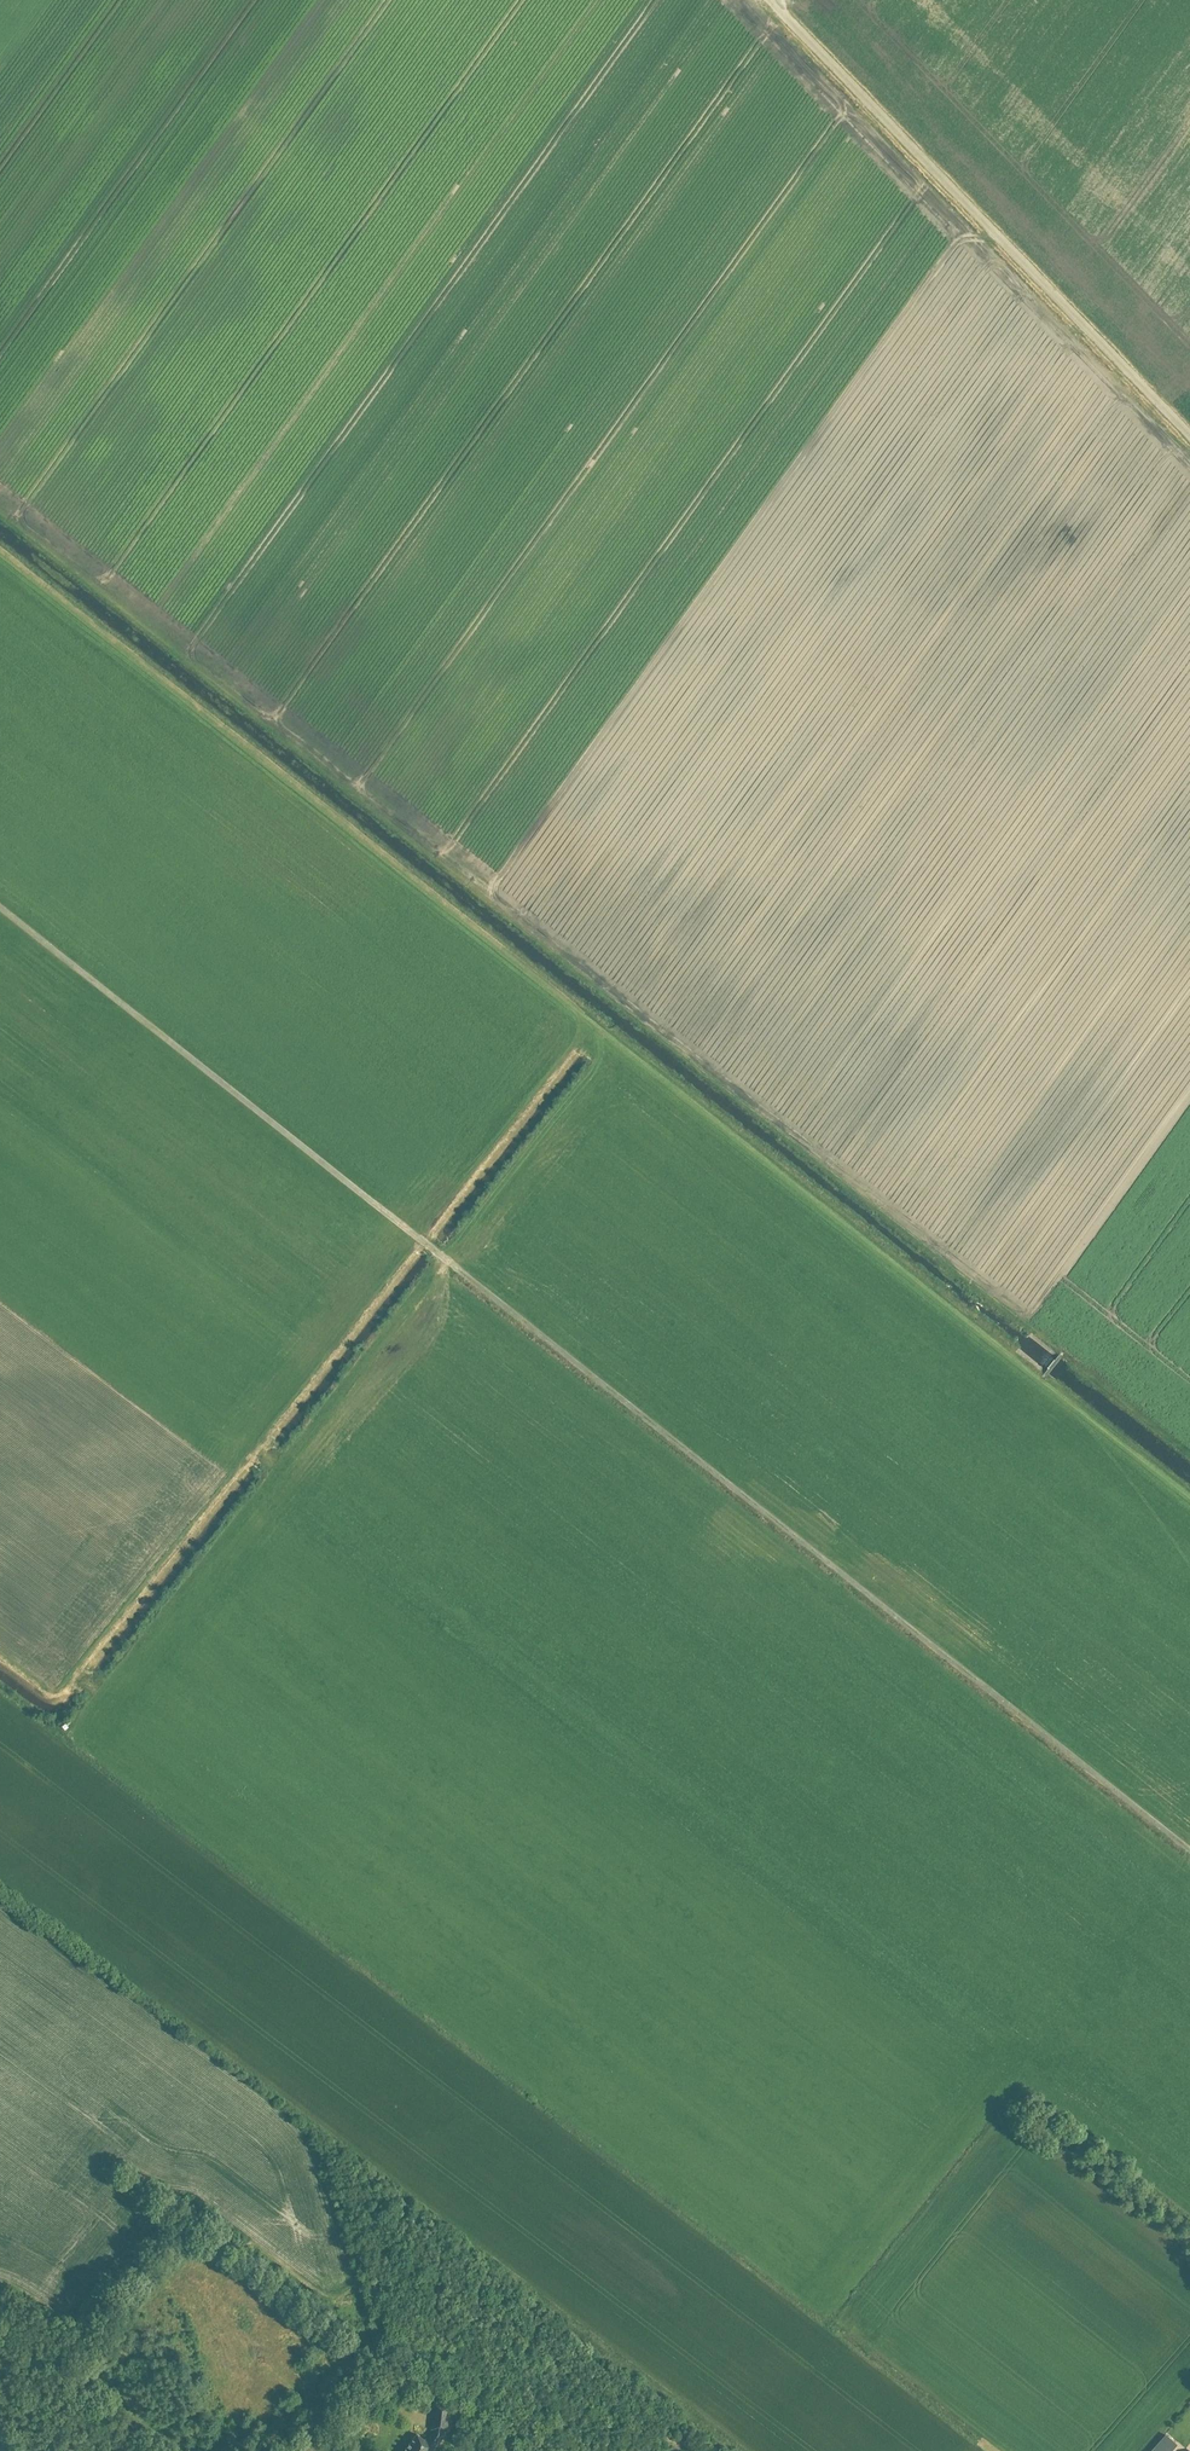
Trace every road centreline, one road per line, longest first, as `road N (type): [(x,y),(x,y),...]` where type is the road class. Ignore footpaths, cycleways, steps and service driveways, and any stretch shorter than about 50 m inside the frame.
road 1 (track): [(0,547),(1189,1493)]
road 2 (track): [(1189,1852),(0,907)]
road 3 (unclassified): [(1189,431),(778,0)]

